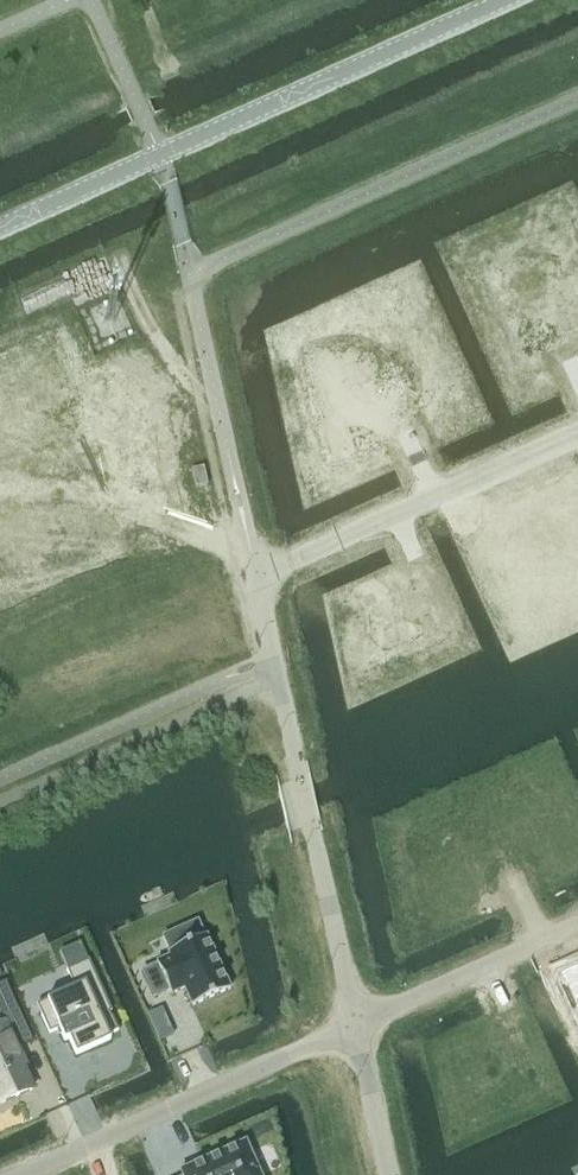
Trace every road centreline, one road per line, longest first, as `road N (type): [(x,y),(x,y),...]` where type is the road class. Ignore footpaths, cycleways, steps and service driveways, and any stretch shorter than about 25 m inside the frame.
road 1 (tertiary): [(0,228),(506,0)]
road 2 (unclassified): [(256,580),(356,1025)]
road 3 (residential): [(356,1025),(23,1174)]
road 4 (residential): [(256,580),(577,435)]
road 5 (residential): [(577,926),(356,1025)]
road 6 (unclassified): [(356,1025),(390,1174)]

